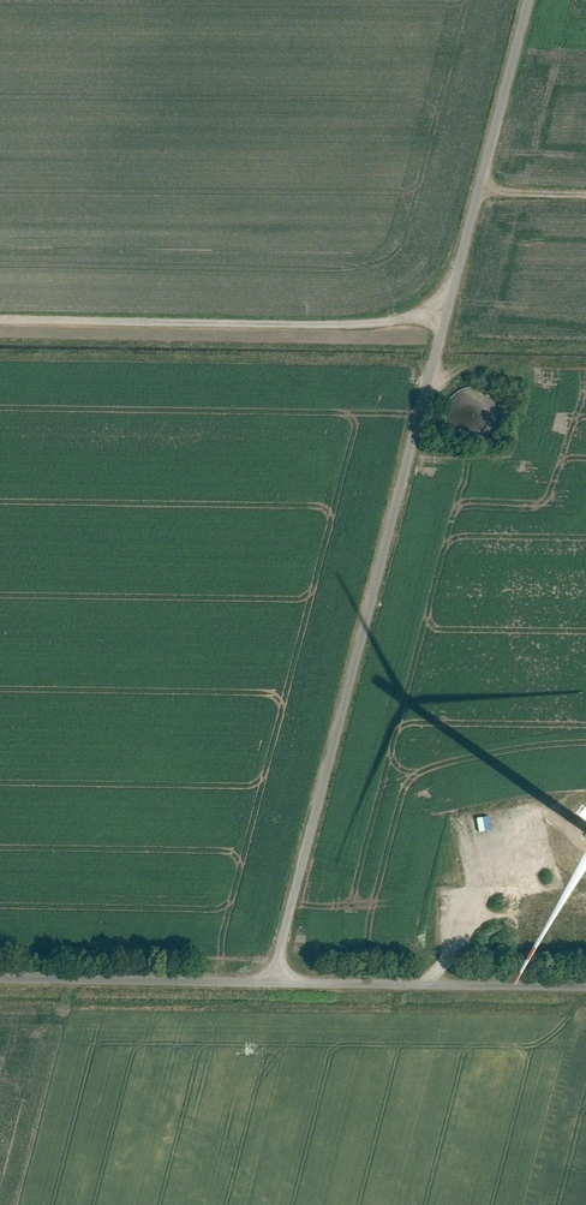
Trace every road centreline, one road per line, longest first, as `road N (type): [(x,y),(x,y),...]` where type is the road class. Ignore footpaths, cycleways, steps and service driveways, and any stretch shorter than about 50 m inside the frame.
road 1 (track): [(273,981),(527,0)]
road 2 (track): [(585,986),(0,978)]
road 3 (track): [(0,318),(375,324),(415,314),(451,288)]
road 4 (track): [(389,535),(474,885)]

